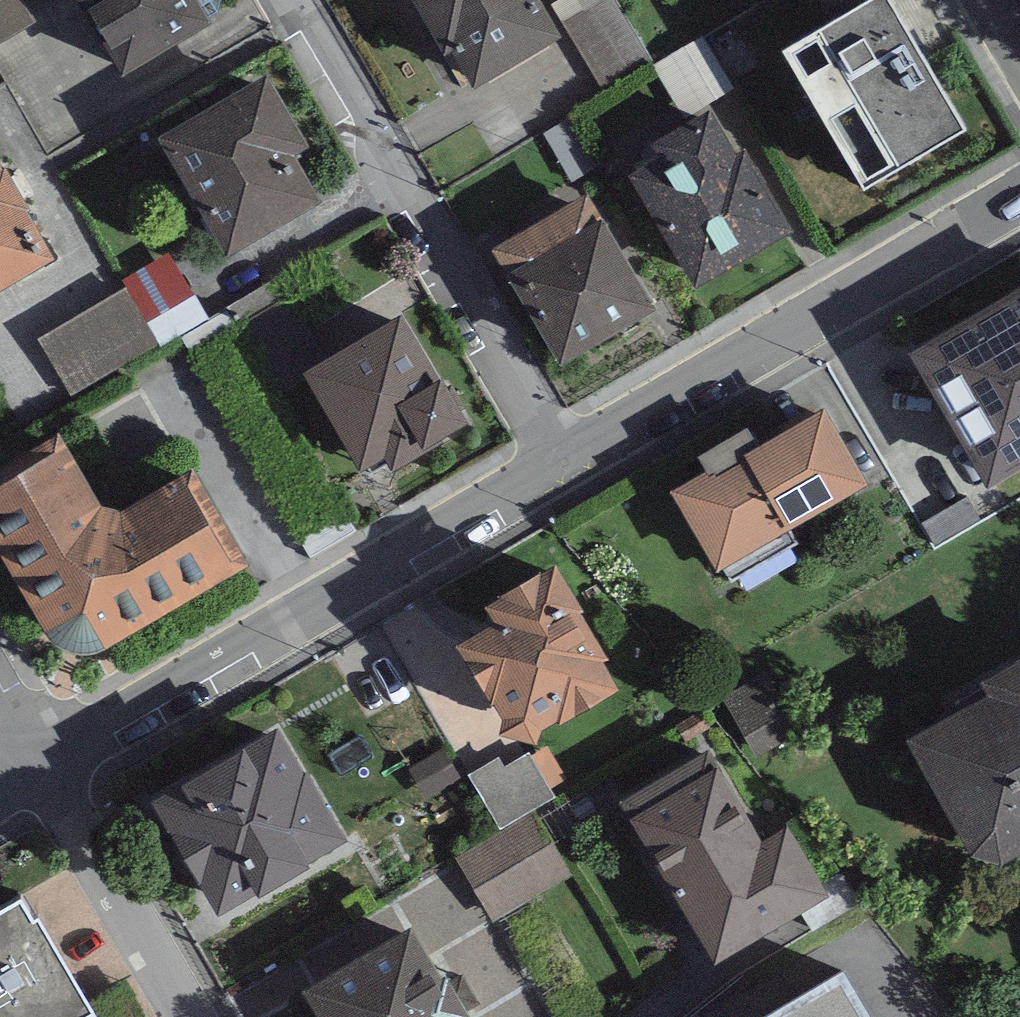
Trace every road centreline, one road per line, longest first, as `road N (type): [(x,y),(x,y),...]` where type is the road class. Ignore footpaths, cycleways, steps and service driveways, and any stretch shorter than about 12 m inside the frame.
road 1 (residential): [(46,767),(566,470)]
road 2 (residential): [(288,0),(566,470)]
road 3 (residential): [(566,470),(1019,200)]
road 4 (residential): [(194,1016),(46,767)]

